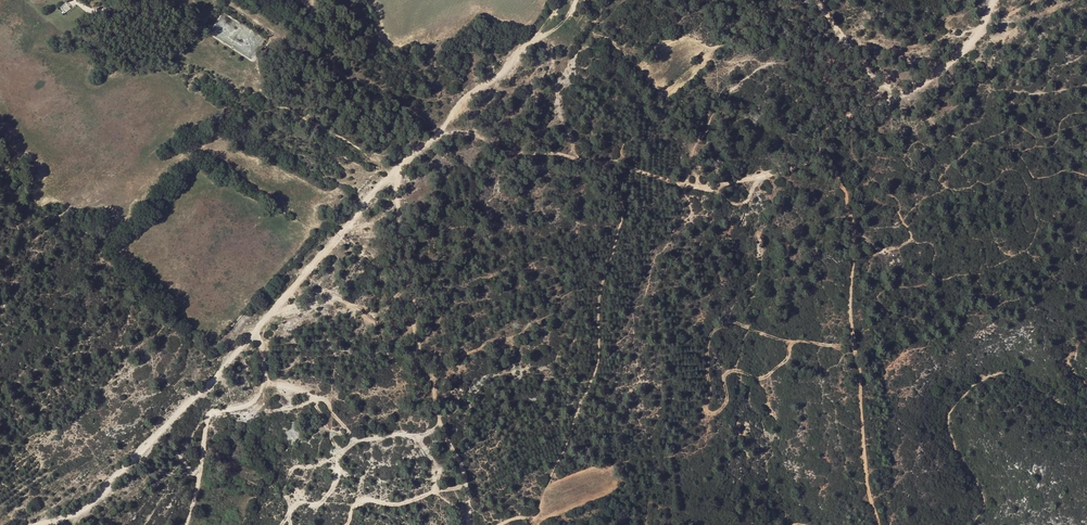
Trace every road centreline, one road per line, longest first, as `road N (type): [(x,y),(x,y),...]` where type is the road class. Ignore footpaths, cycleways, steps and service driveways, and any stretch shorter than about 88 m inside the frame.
road 1 (track): [(44,524),(86,512),(210,385),(391,174),(571,0)]
road 2 (track): [(907,96),(841,126),(810,160),(764,176),(740,204),(617,159),(516,151),(441,129)]
road 3 (track): [(502,524),(541,518),(561,442),(598,360),(606,276),(625,204),(613,171),(617,159)]
road 4 (track): [(391,174),(419,353),(444,436),(467,477),(470,524)]
road 5 (track): [(817,0),(882,88),(907,96),(973,50),(996,0)]
road 6 (track): [(254,335),(265,373),(251,405),(208,414),(186,524)]
road 7 (track): [(540,32),(556,66),(557,110),(578,158)]

